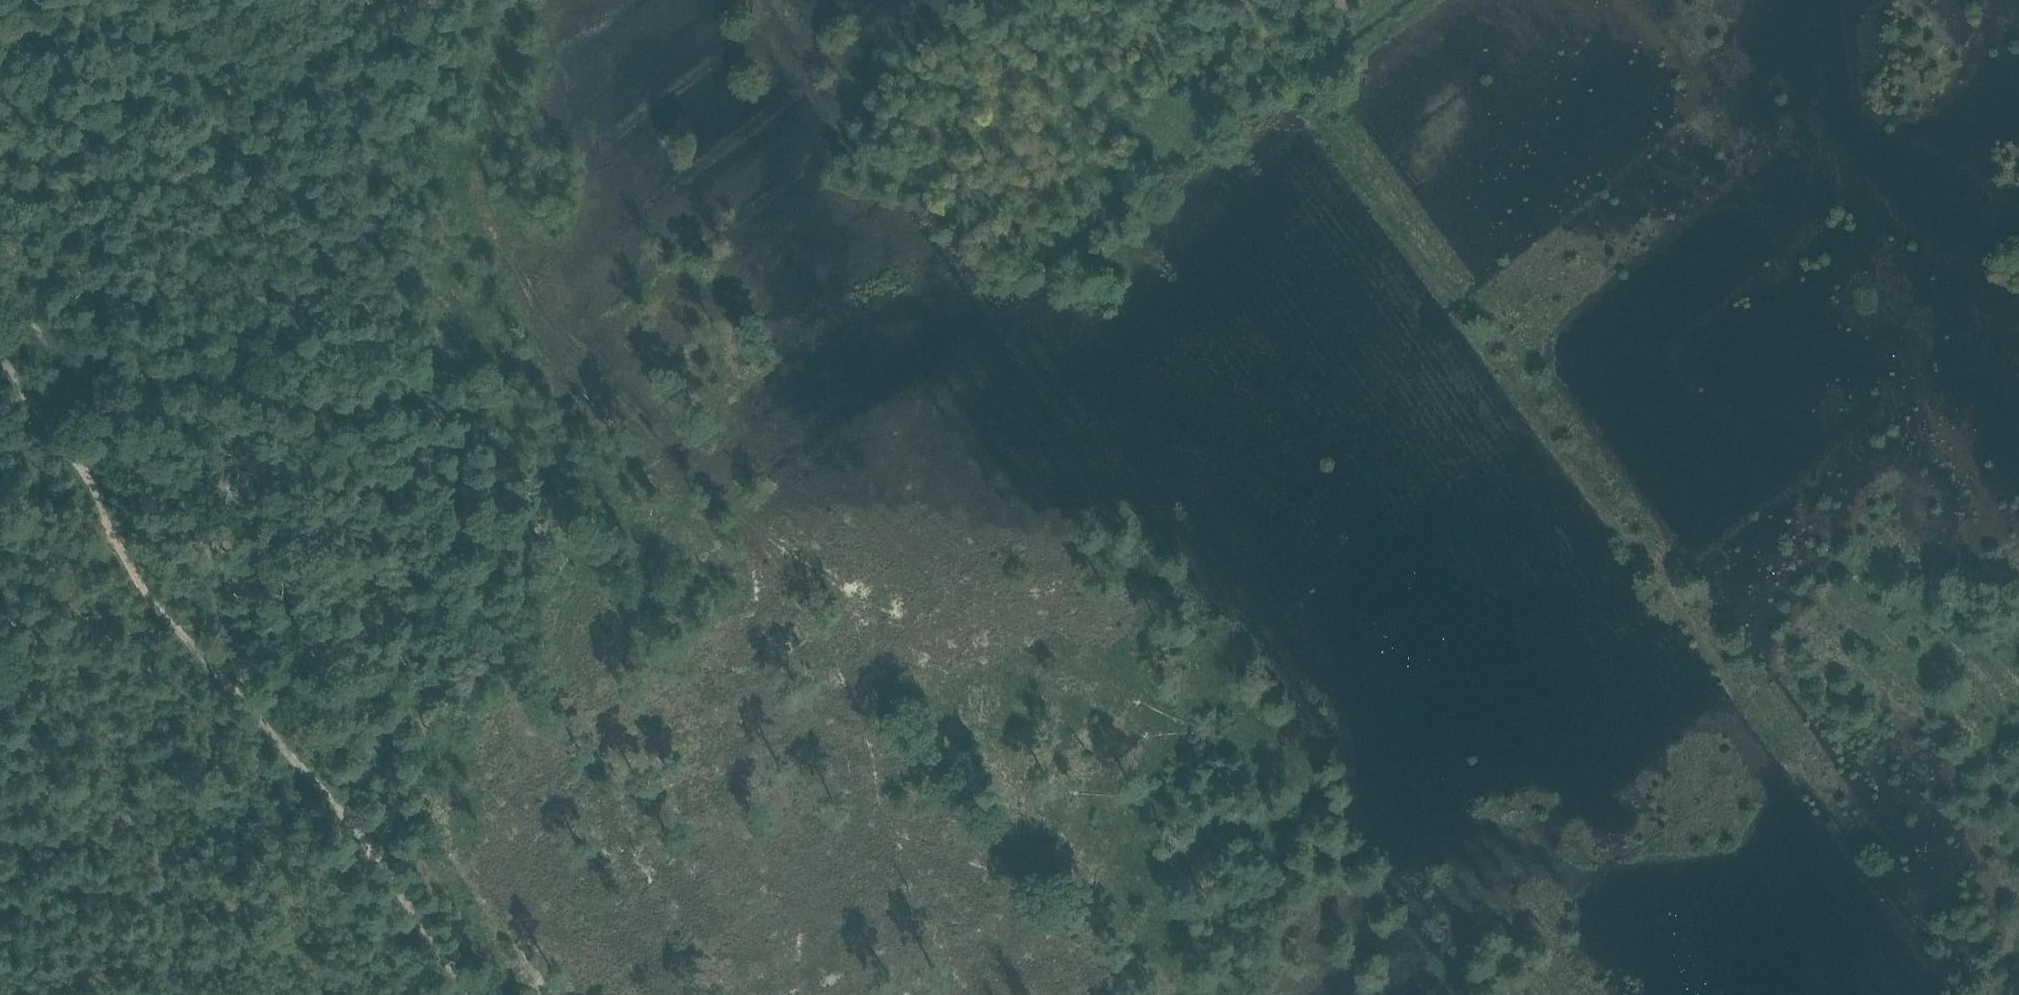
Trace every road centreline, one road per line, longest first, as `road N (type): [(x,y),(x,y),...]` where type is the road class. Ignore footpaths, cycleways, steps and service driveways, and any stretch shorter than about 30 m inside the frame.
road 1 (track): [(0,362),(92,485),(163,613),(357,833),(469,994)]

